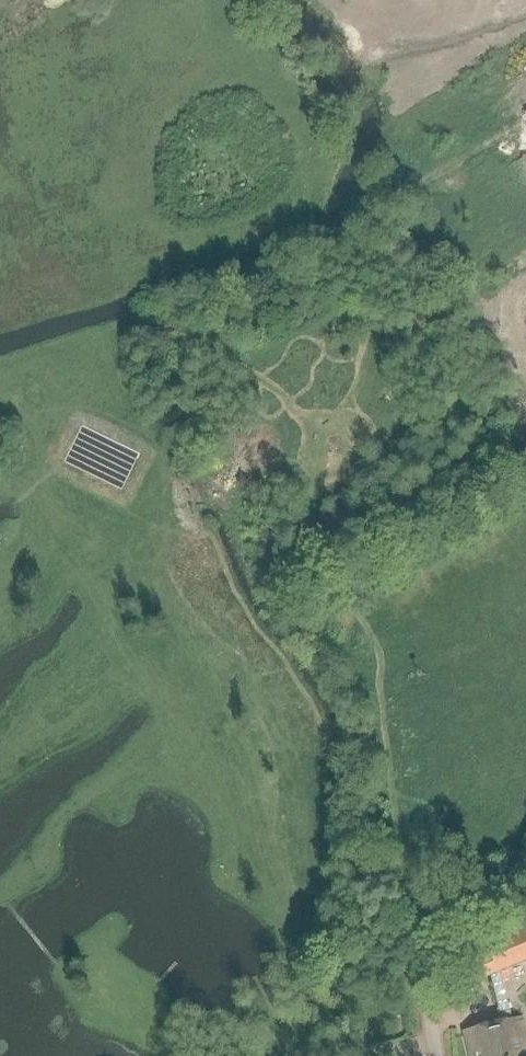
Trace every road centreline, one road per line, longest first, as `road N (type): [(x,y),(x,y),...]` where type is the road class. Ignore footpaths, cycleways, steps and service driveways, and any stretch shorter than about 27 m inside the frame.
road 1 (unclassified): [(435,1055),(424,955),(435,926),(459,904),(525,878)]

